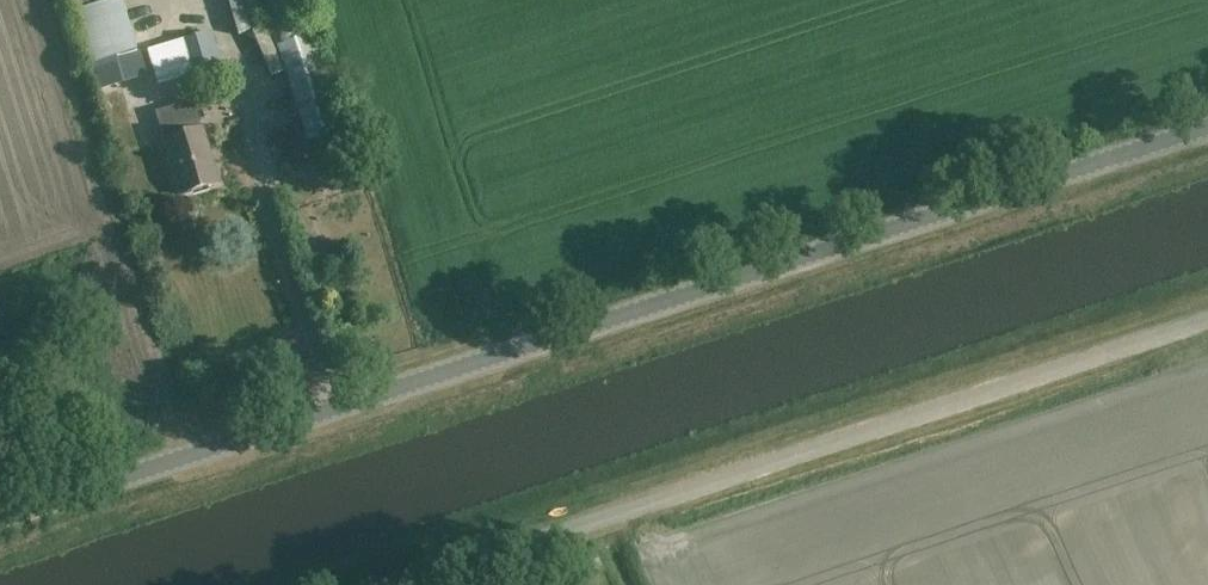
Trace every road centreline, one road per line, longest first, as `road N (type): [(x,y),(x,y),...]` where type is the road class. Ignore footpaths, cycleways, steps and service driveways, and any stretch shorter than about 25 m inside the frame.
road 1 (tertiary): [(0,516),(1207,127)]
road 2 (unclassified): [(396,584),(1207,320)]

